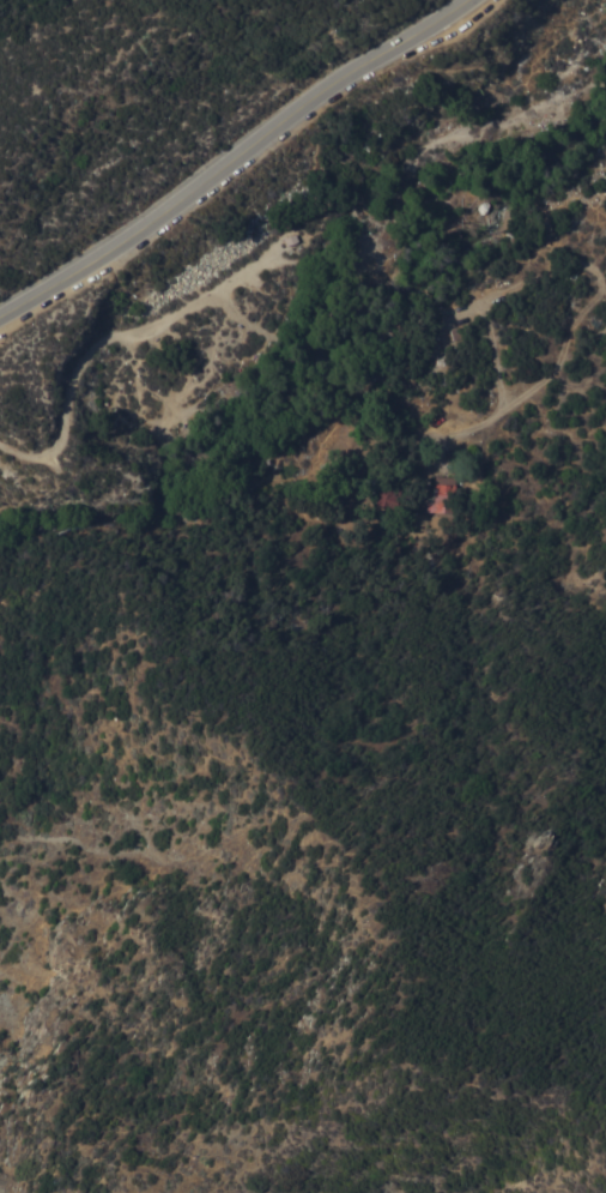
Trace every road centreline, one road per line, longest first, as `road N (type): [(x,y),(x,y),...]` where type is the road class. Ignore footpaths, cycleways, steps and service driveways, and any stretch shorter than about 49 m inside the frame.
road 1 (tertiary): [(463,0),(0,322)]
road 2 (track): [(219,295),(241,320),(326,353),(383,353),(475,312),(486,324),(502,404),(492,421),(432,462)]
road 3 (track): [(0,445),(28,458),(49,452),(79,373),(98,349),(172,321),(283,251)]

